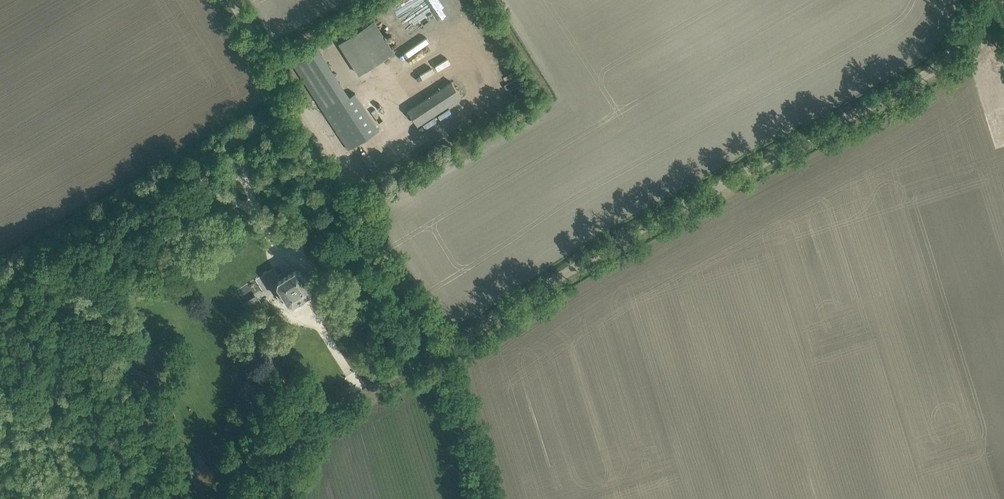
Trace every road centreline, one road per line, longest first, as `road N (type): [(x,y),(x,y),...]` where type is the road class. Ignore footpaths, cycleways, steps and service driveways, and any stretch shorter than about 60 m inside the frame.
road 1 (track): [(295,498),(299,445),(325,409),(441,353),(640,229),(946,64),(974,0)]
road 2 (track): [(441,353),(353,181),(243,0)]
road 3 (track): [(441,353),(487,498)]

